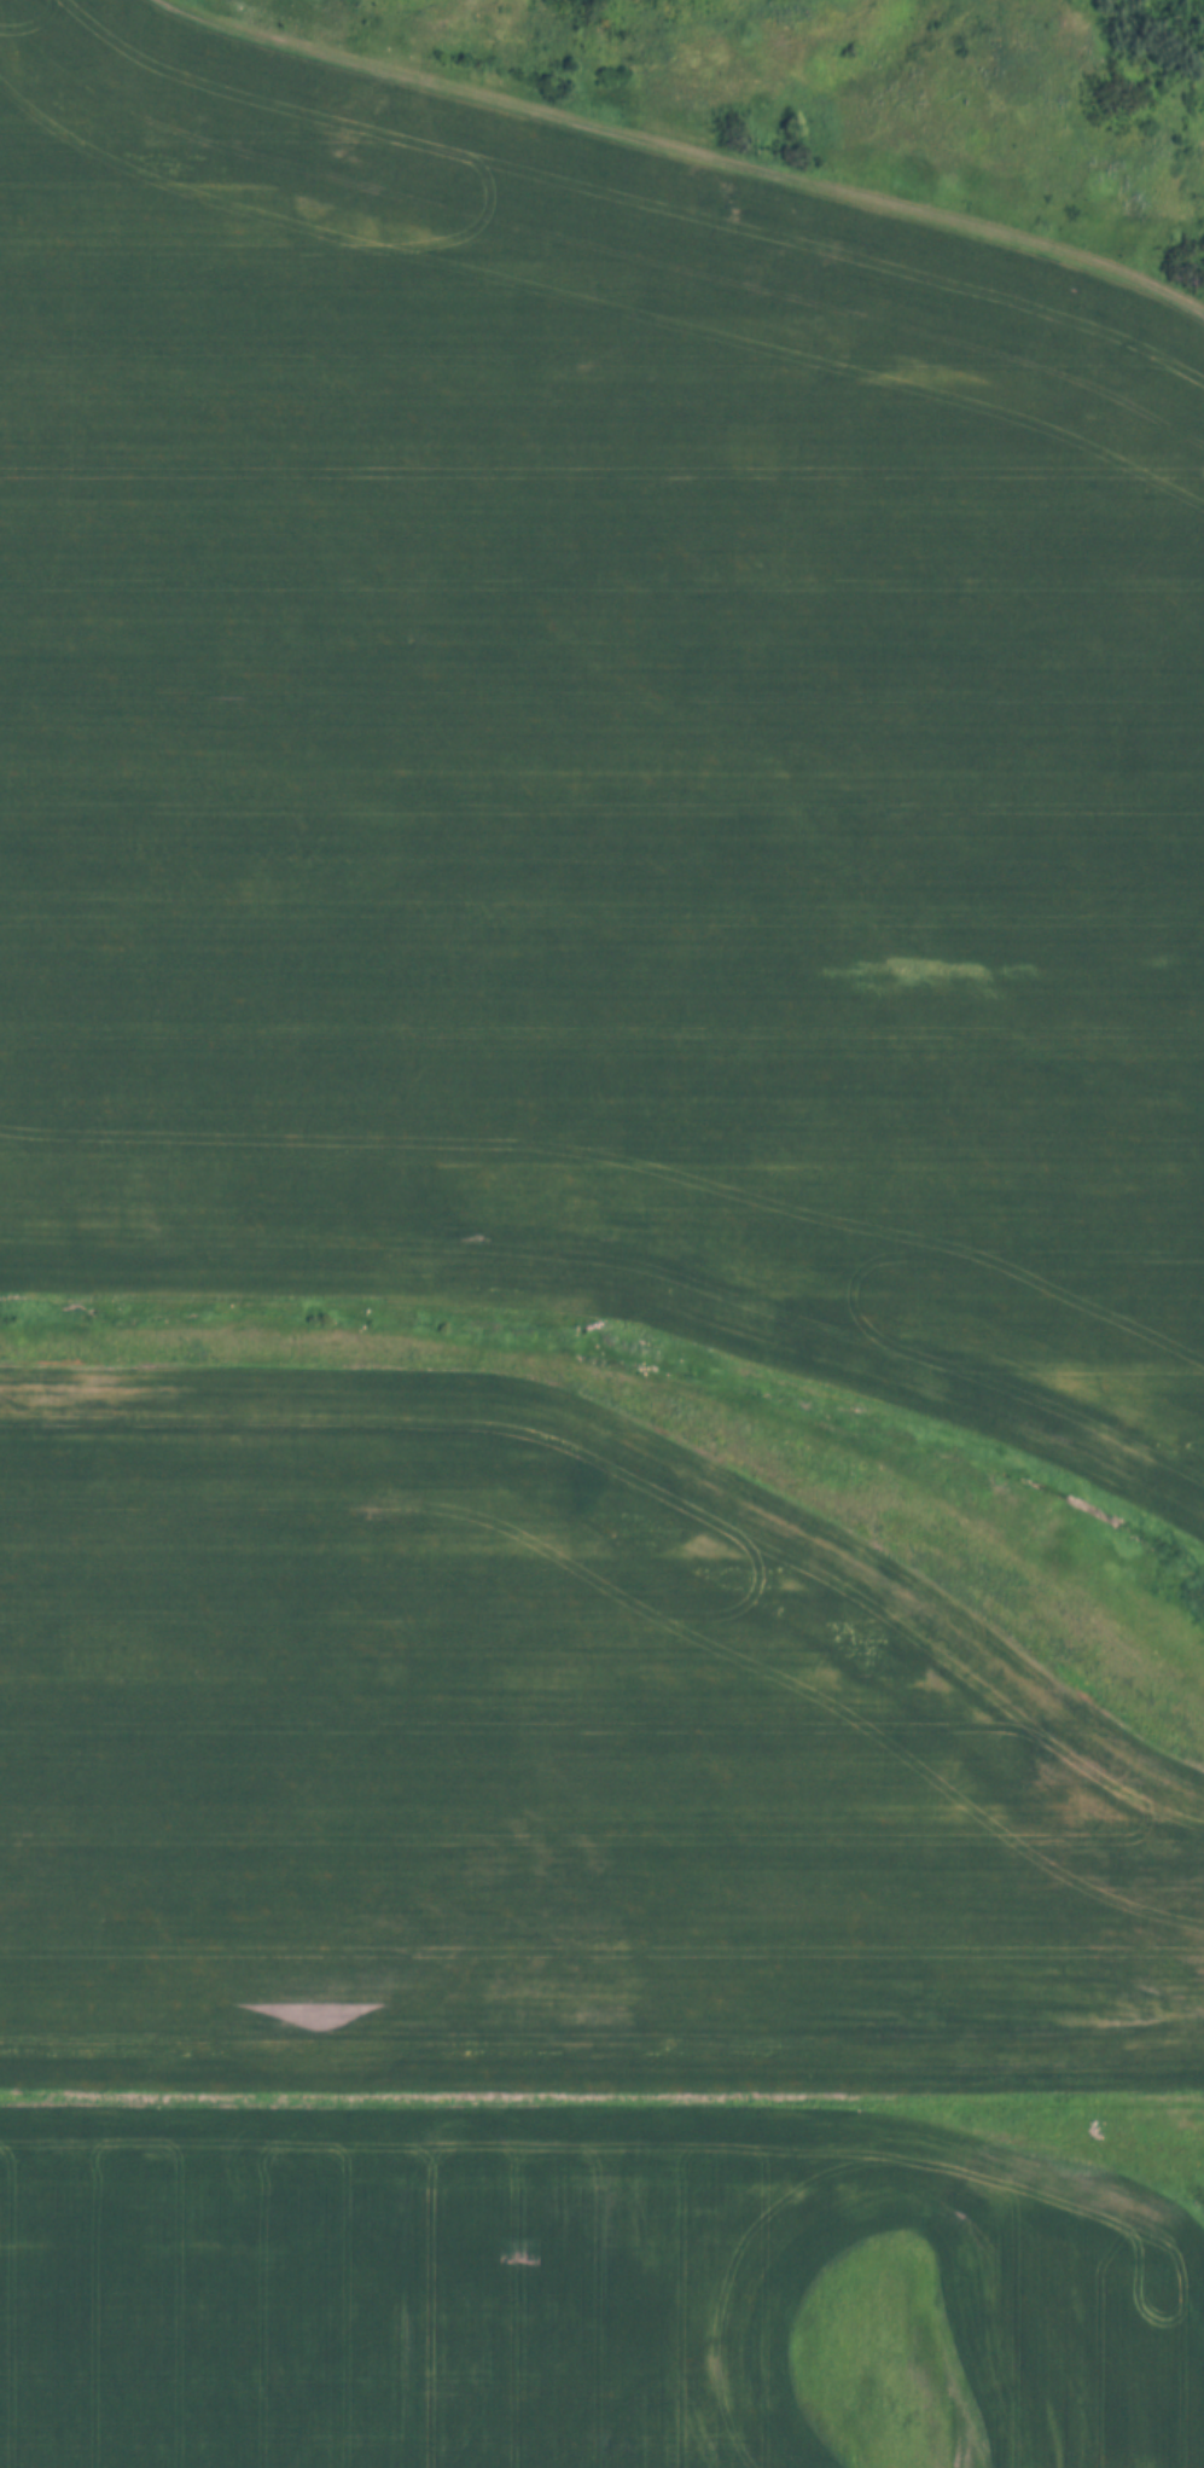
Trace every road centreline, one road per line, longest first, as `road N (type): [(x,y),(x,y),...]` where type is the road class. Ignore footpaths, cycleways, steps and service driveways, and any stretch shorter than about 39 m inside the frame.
road 1 (track): [(1203,301),(1110,259),(798,164),(483,70),(198,0)]

